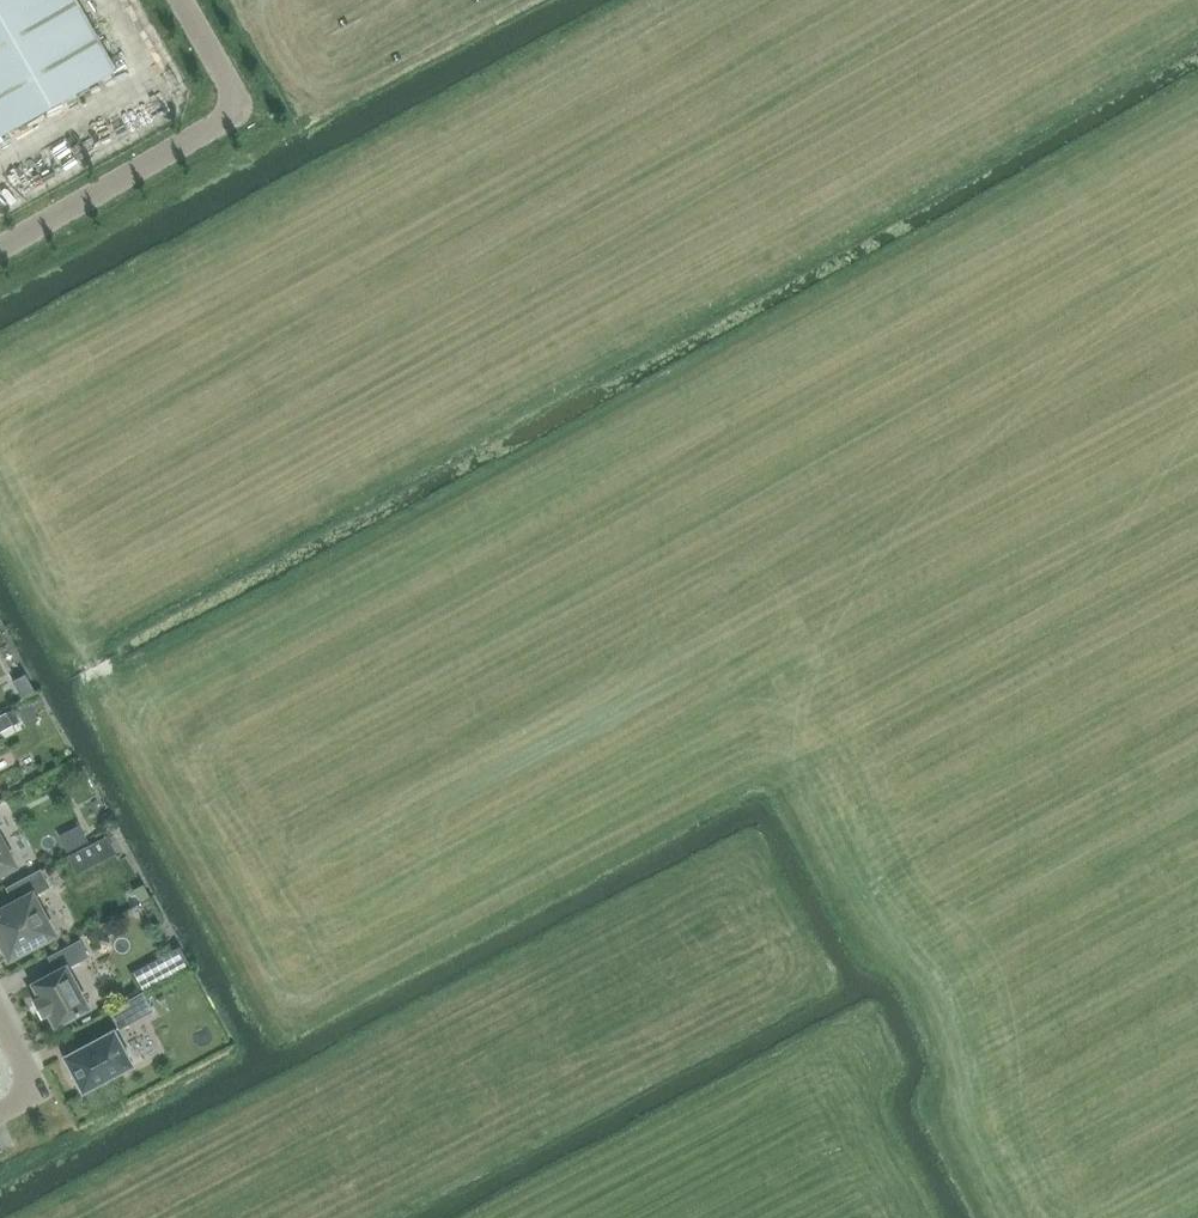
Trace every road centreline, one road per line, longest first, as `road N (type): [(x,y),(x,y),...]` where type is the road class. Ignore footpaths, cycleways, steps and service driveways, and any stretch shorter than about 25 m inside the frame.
road 1 (unclassified): [(182,0),(232,89),(233,114),(0,250)]

